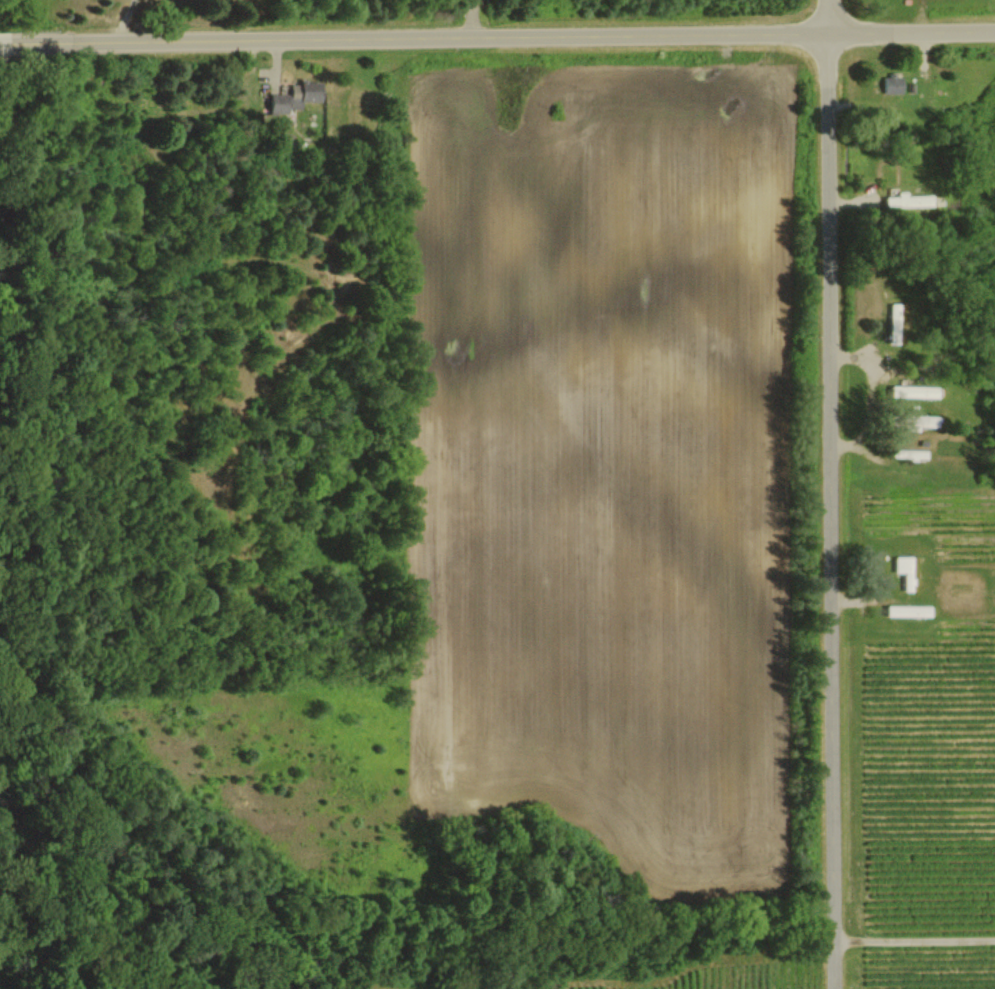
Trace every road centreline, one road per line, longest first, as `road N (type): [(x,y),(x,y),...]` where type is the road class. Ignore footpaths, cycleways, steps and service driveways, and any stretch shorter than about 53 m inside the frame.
road 1 (tertiary): [(994,29),(0,45)]
road 2 (residential): [(830,988),(828,0)]

